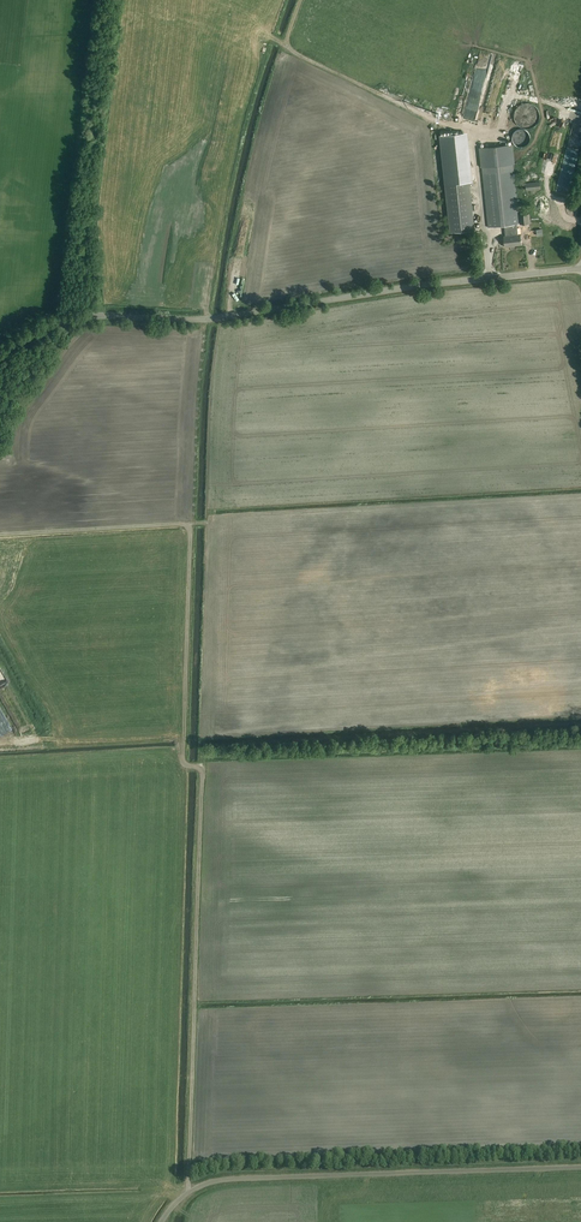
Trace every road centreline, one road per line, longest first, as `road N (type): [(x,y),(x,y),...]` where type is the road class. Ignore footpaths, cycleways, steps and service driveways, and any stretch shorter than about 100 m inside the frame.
road 1 (track): [(186,1194),(202,768),(184,762),(190,528),(0,536)]
road 2 (tertiary): [(0,355),(69,318),(212,319),(580,267)]
road 3 (unclassified): [(161,1221),(186,1194),(228,1179),(580,1167)]
road 4 (track): [(463,131),(286,45),(302,0)]

